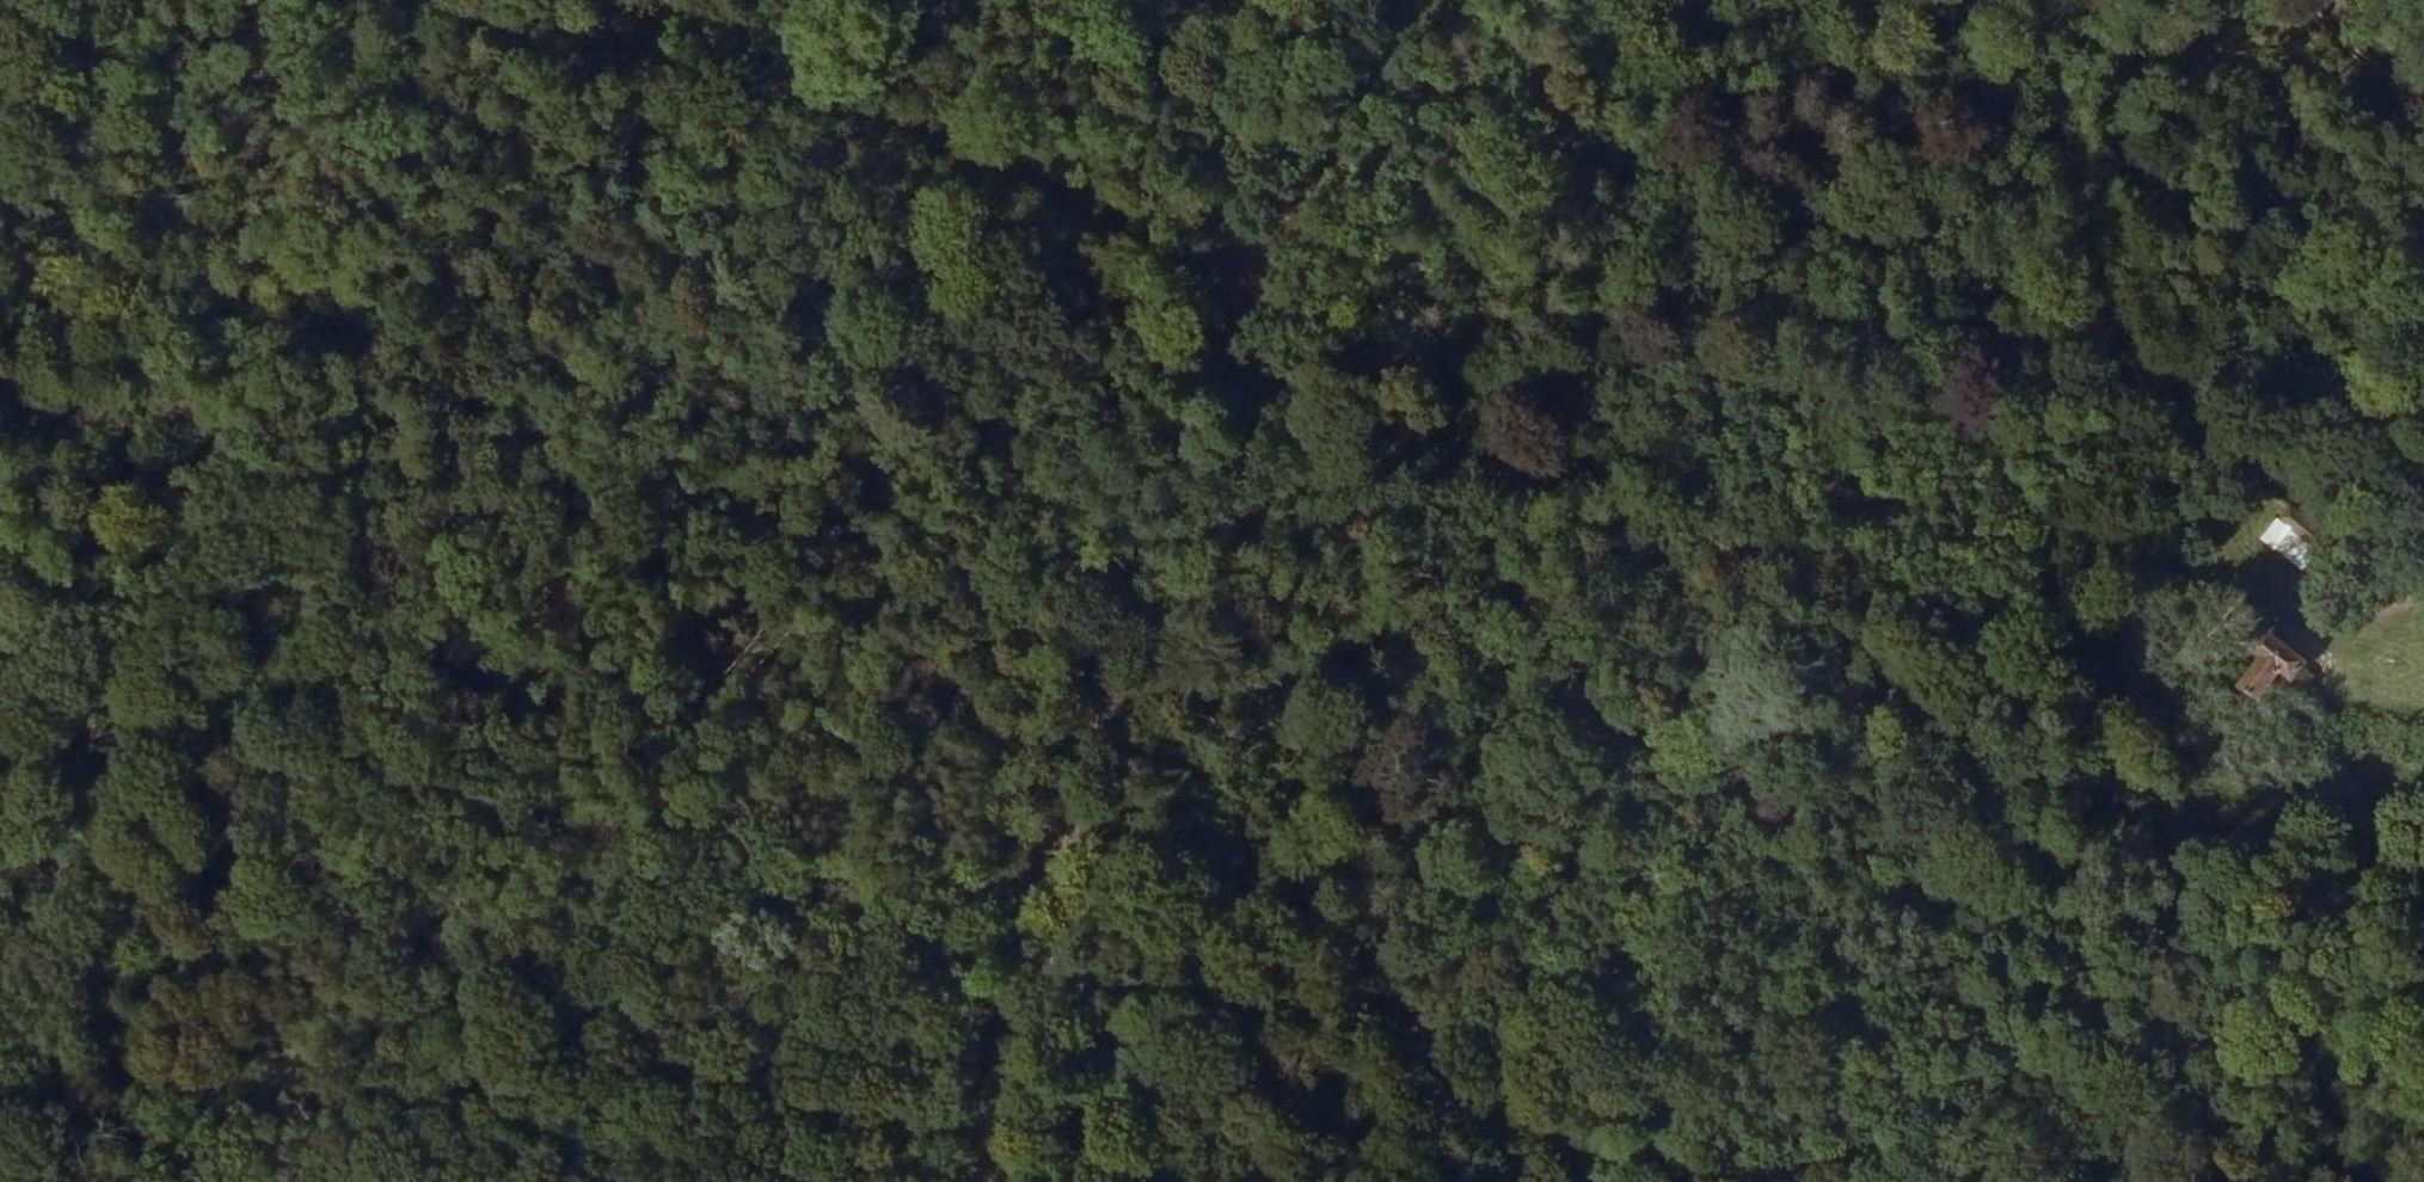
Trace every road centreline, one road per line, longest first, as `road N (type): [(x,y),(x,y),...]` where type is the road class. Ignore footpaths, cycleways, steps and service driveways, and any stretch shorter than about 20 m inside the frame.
road 1 (track): [(654,0),(1262,305),(1068,787),(1001,1181)]
road 2 (track): [(2423,593),(2208,433),(2129,291),(2055,0)]
road 3 (track): [(1442,0),(1262,305)]

